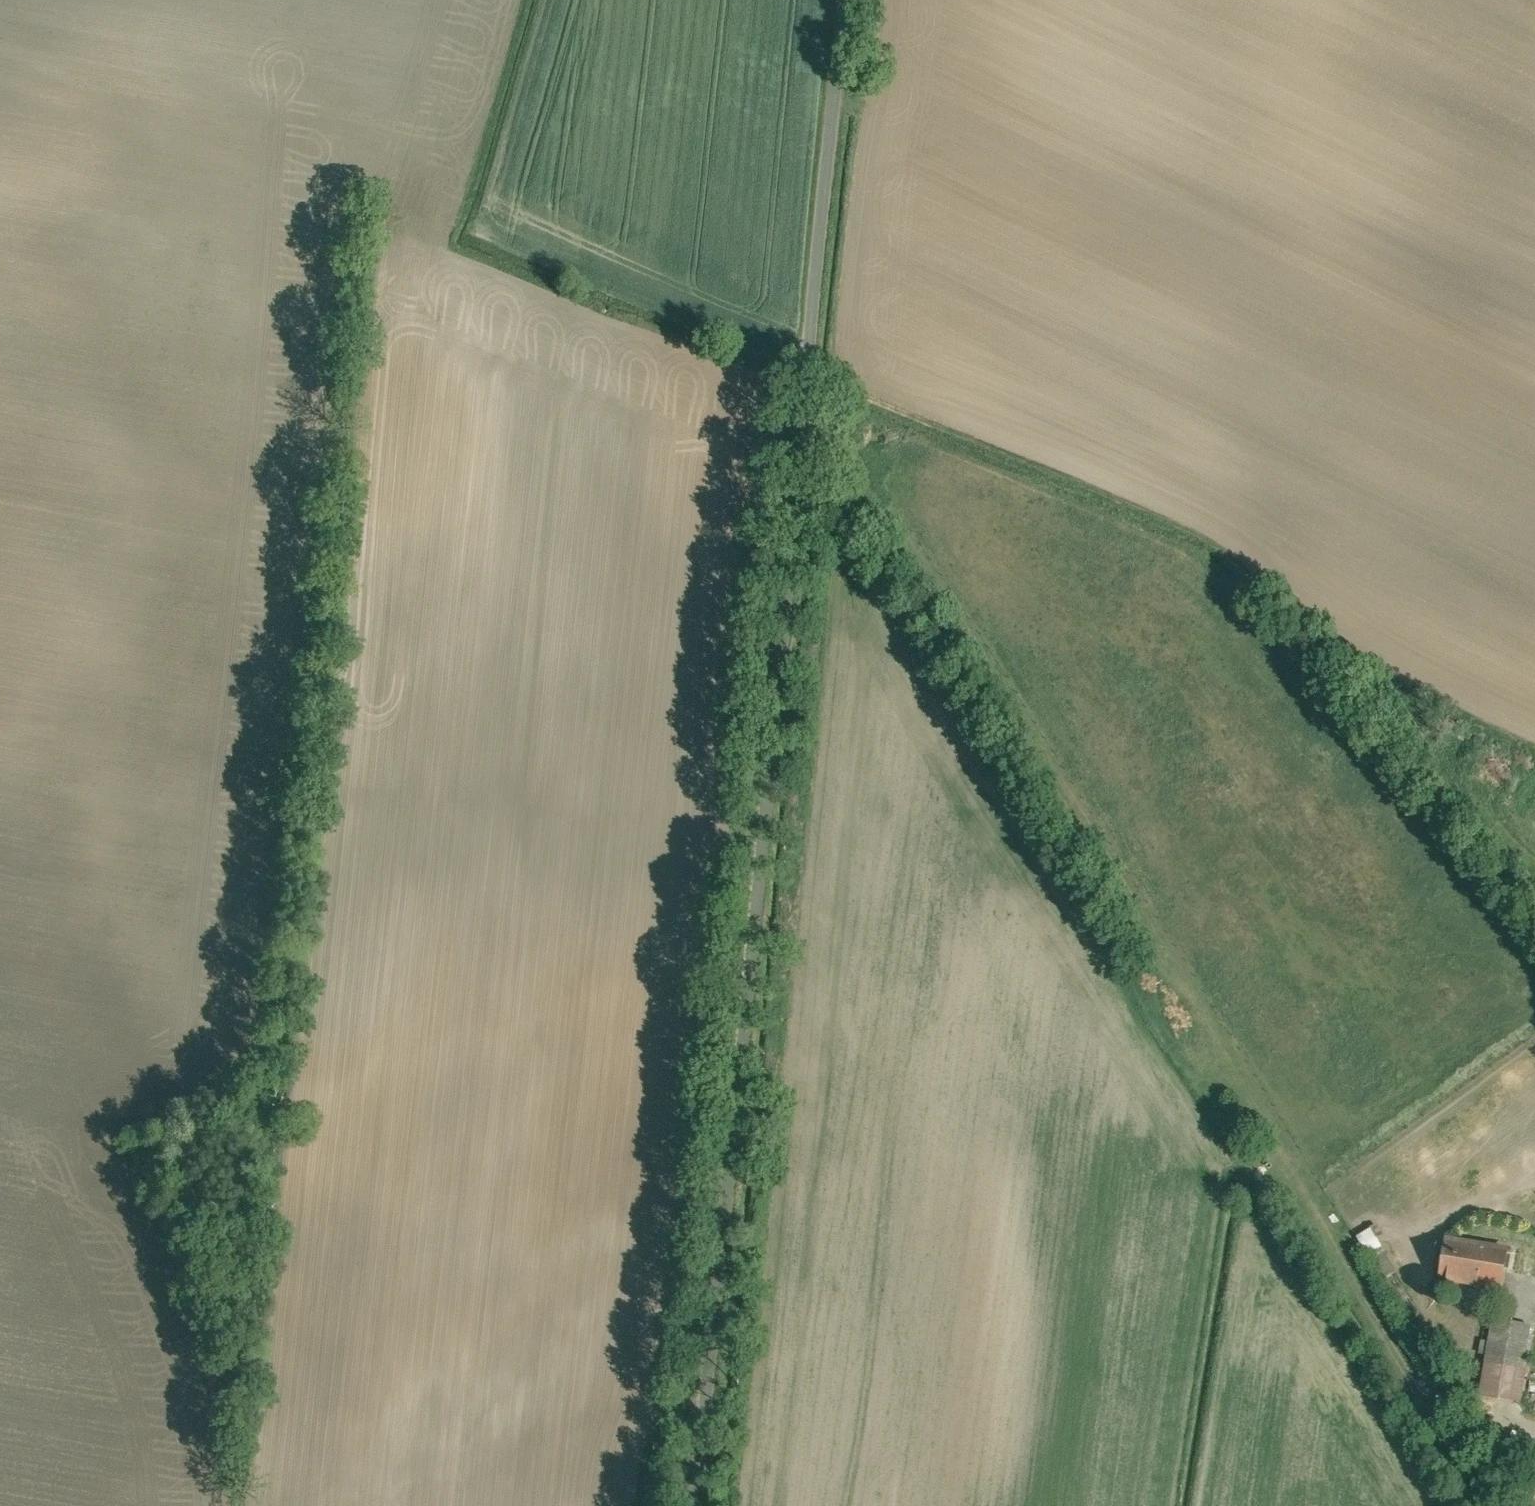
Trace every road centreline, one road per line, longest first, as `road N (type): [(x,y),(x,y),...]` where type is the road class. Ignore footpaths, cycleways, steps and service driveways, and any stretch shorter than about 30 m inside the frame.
road 1 (unclassified): [(851,0),(701,1505)]
road 2 (track): [(809,399),(1518,1505)]

